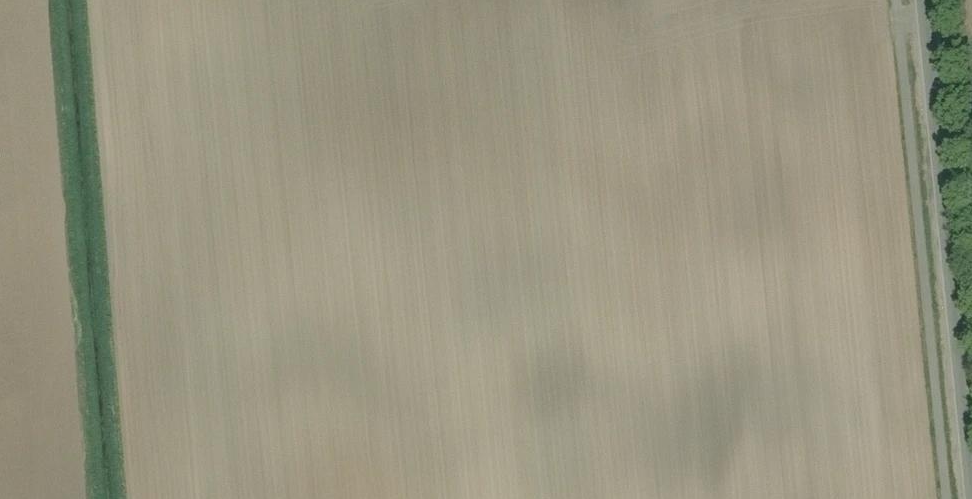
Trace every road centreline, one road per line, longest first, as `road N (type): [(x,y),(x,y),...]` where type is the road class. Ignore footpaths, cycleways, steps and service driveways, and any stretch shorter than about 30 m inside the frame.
road 1 (tertiary): [(924,0),(971,473)]

